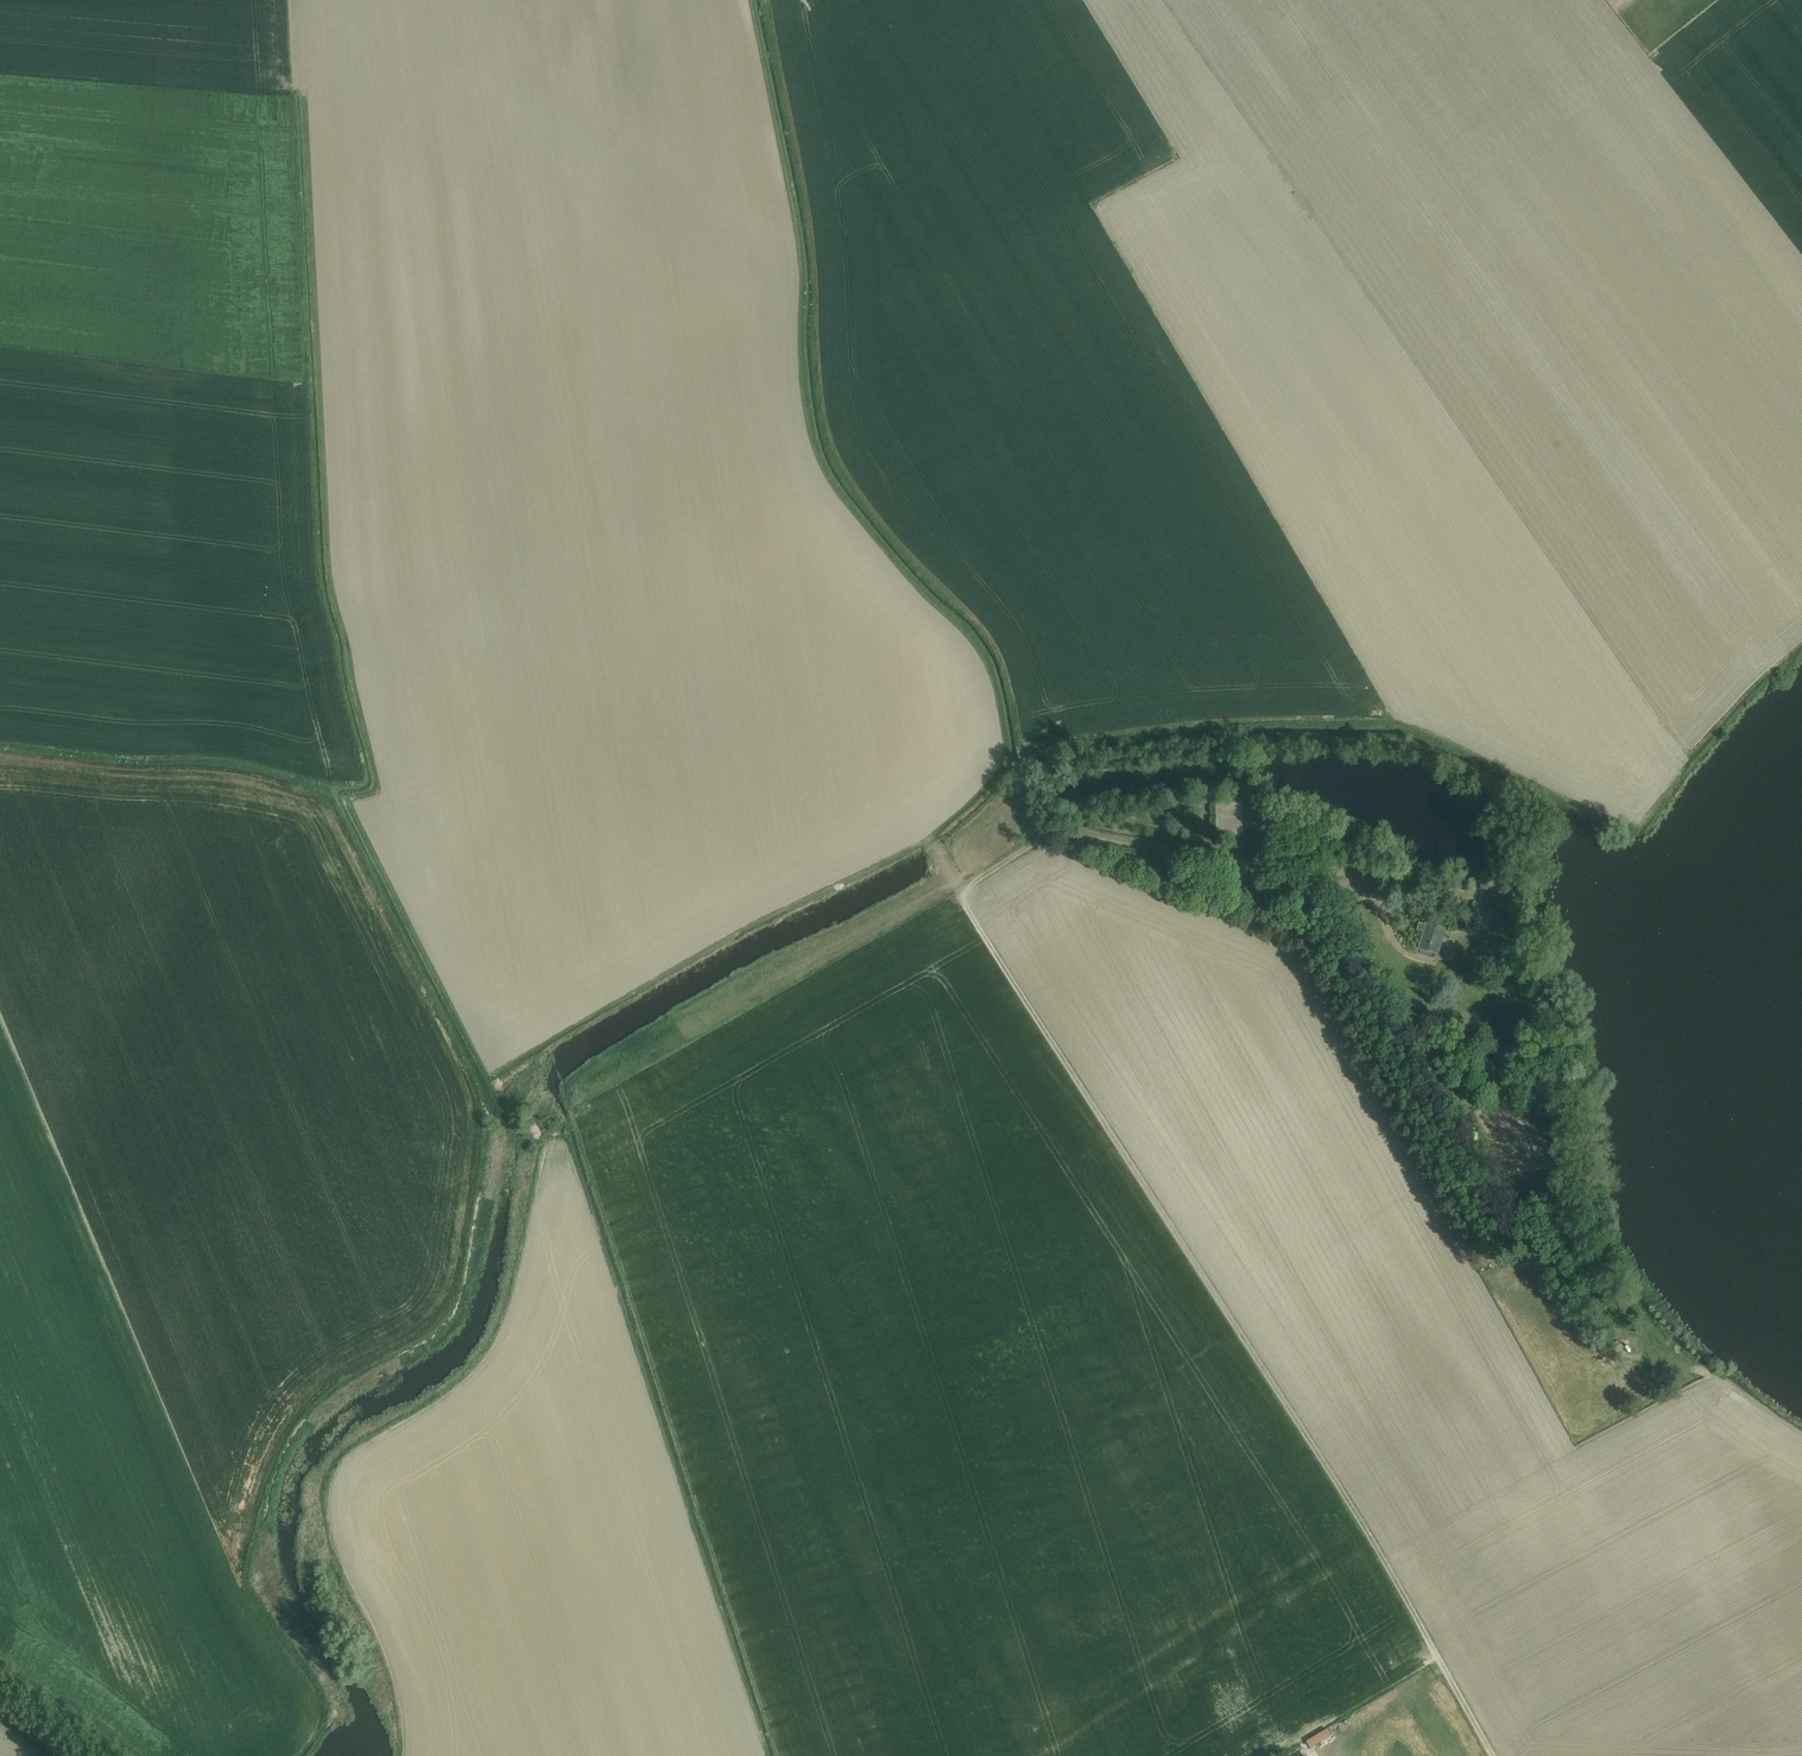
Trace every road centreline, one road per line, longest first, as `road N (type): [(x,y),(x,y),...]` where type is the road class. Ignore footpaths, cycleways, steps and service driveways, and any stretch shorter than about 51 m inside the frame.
road 1 (track): [(1493,1755),(1374,1543),(967,902),(984,874),(1041,840),(1070,835),(1210,851),(1271,842),(1346,875)]

